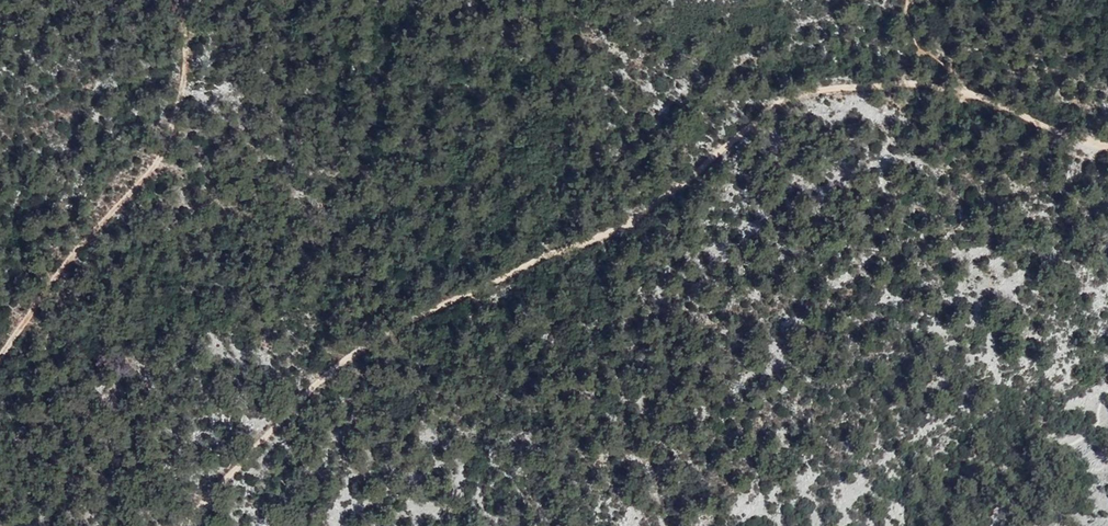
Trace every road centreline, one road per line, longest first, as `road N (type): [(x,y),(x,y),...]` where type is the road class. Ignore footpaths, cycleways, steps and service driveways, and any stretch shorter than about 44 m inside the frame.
road 1 (track): [(966,93),(863,85),(805,93),(770,110),(631,221),(392,329),(321,379),(179,525)]
road 2 (track): [(0,361),(74,254),(157,165),(182,112),(186,0)]
road 3 (track): [(1107,147),(966,93)]

